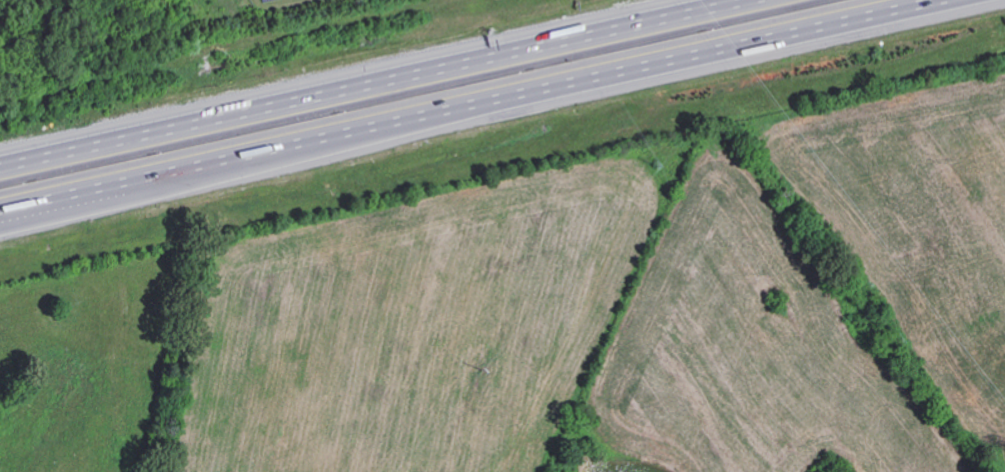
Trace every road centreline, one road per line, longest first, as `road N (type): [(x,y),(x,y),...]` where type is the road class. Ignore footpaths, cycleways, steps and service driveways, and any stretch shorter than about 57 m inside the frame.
road 1 (motorway): [(0,221),(987,0)]
road 2 (motorway): [(704,0),(0,158)]

